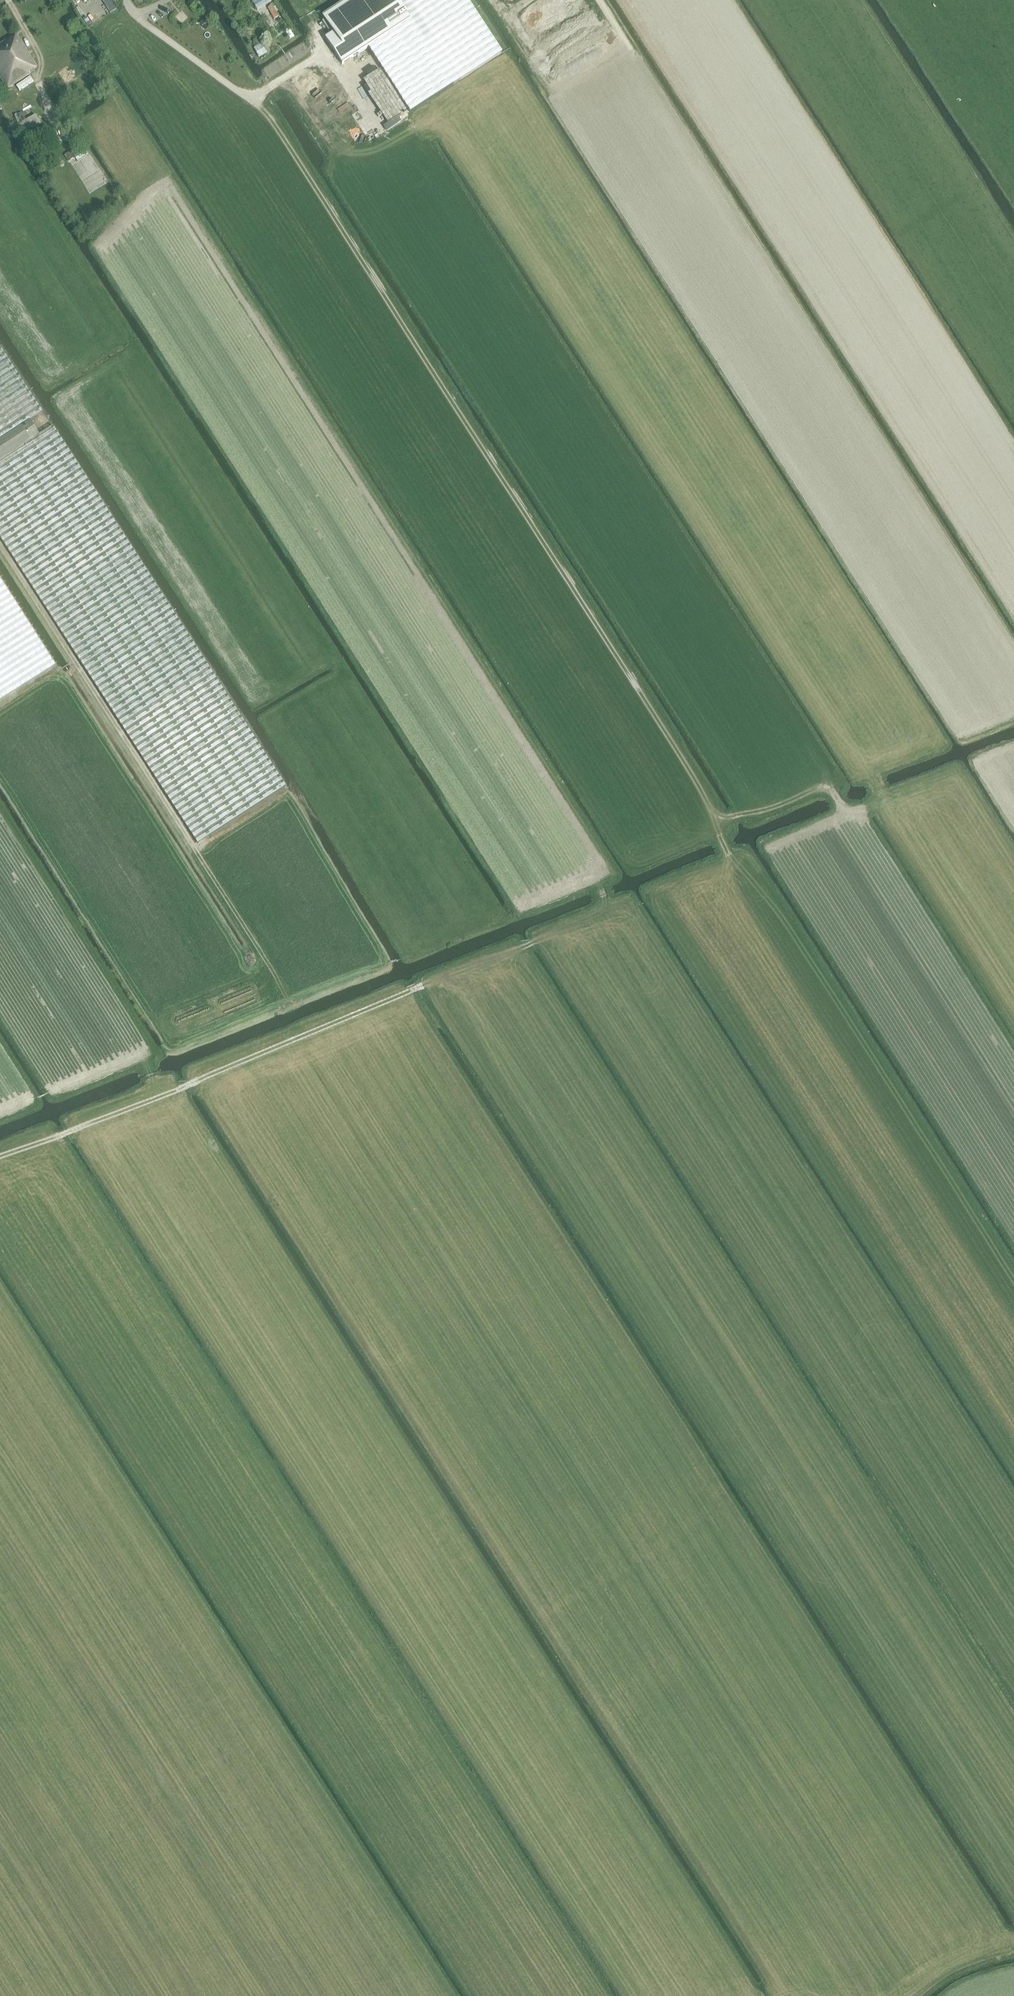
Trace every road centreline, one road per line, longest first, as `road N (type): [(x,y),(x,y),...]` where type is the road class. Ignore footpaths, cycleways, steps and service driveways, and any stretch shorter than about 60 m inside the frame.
road 1 (track): [(598,875),(612,908),(0,1158)]
road 2 (track): [(247,1220),(81,964)]
road 3 (track): [(322,56),(250,99),(136,18),(125,0)]

